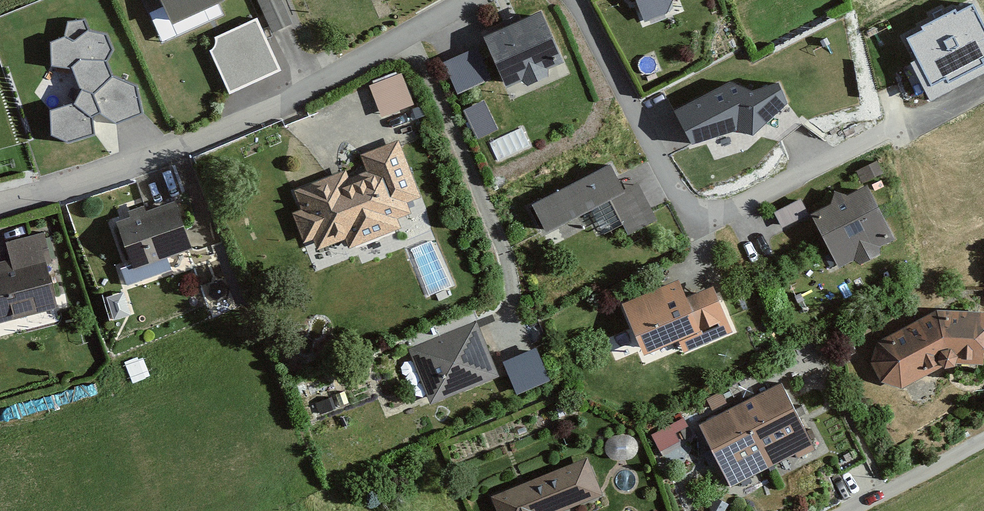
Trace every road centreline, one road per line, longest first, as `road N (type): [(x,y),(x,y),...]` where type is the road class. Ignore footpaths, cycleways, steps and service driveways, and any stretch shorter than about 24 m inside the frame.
road 1 (residential): [(0,201),(110,174),(291,100),(476,0)]
road 2 (residential): [(983,440),(854,510)]

